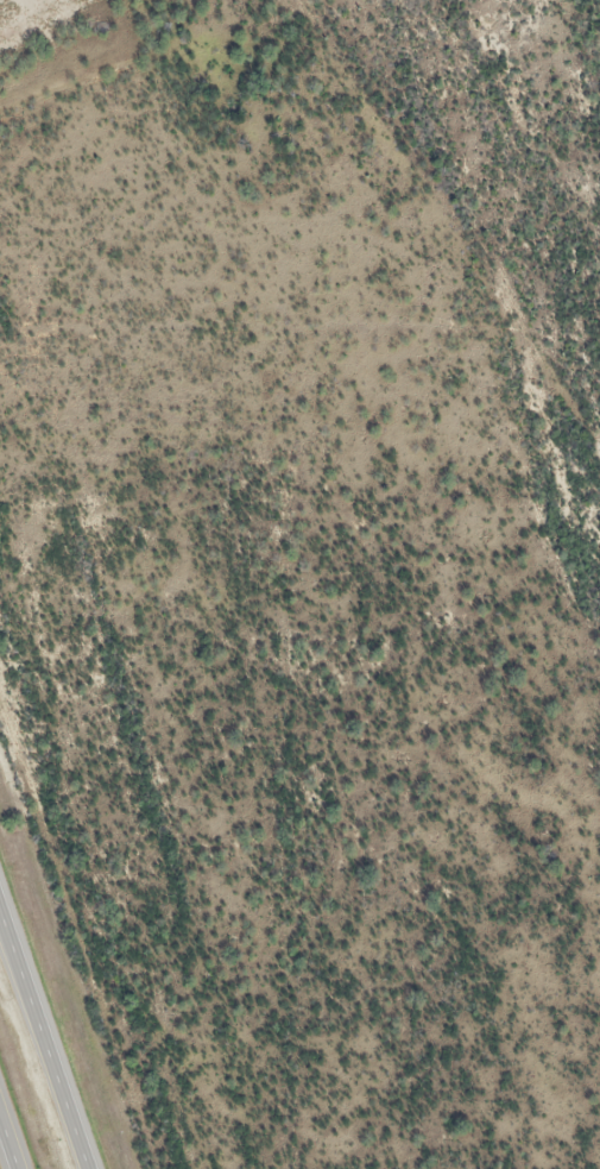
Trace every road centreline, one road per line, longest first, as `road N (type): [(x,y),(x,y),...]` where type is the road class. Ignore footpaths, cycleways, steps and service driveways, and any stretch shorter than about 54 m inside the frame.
road 1 (trunk): [(91,1168),(0,898)]

